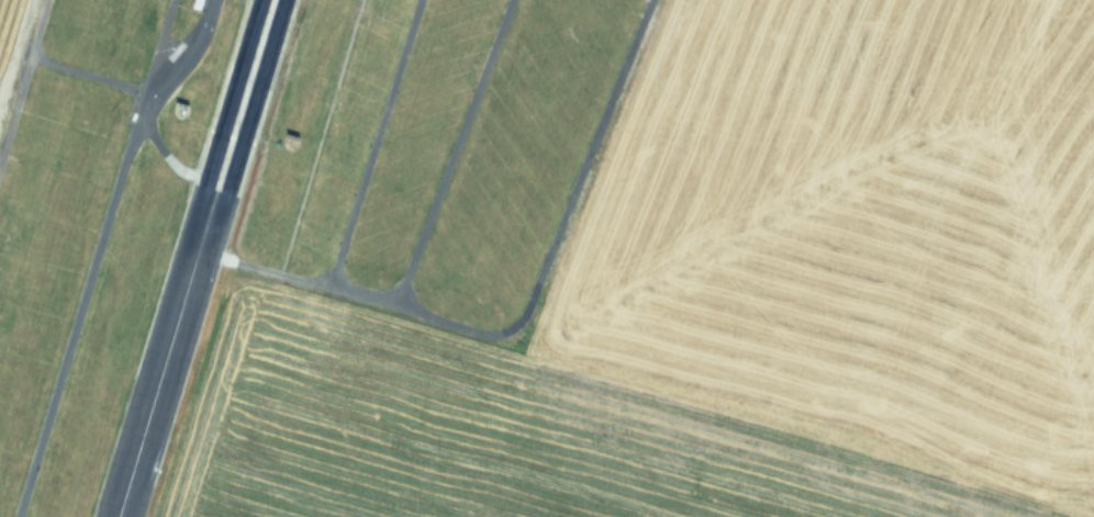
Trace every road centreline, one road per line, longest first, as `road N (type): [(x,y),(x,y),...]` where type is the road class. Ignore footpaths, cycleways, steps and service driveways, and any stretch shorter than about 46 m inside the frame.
road 1 (track): [(0,154),(45,0)]

